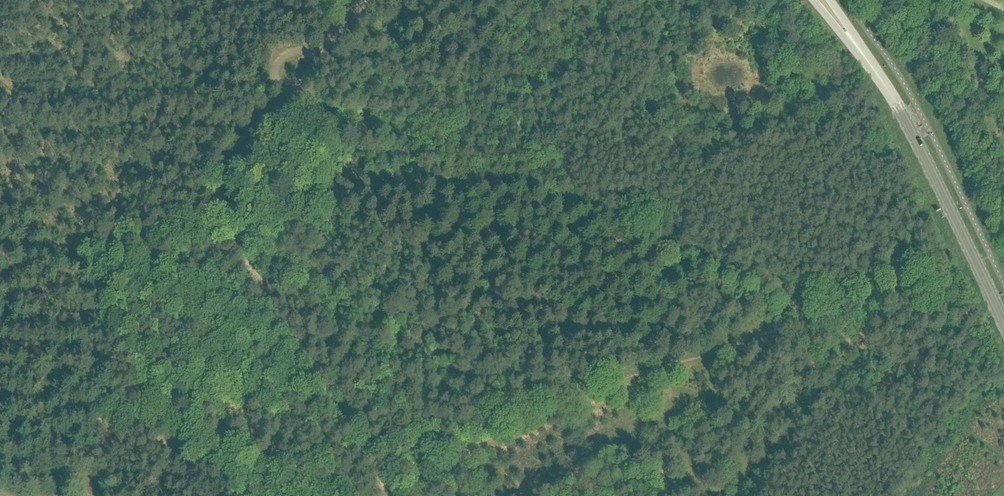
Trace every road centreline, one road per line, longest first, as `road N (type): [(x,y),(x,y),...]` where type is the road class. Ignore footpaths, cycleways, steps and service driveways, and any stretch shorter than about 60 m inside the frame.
road 1 (track): [(225,190),(246,259),(391,495)]
road 2 (primary): [(1003,322),(908,126),(860,51)]
road 3 (track): [(404,495),(554,409),(652,369)]
road 4 (track): [(652,369),(837,309)]
road 5 (track): [(225,190),(233,165),(296,88)]

